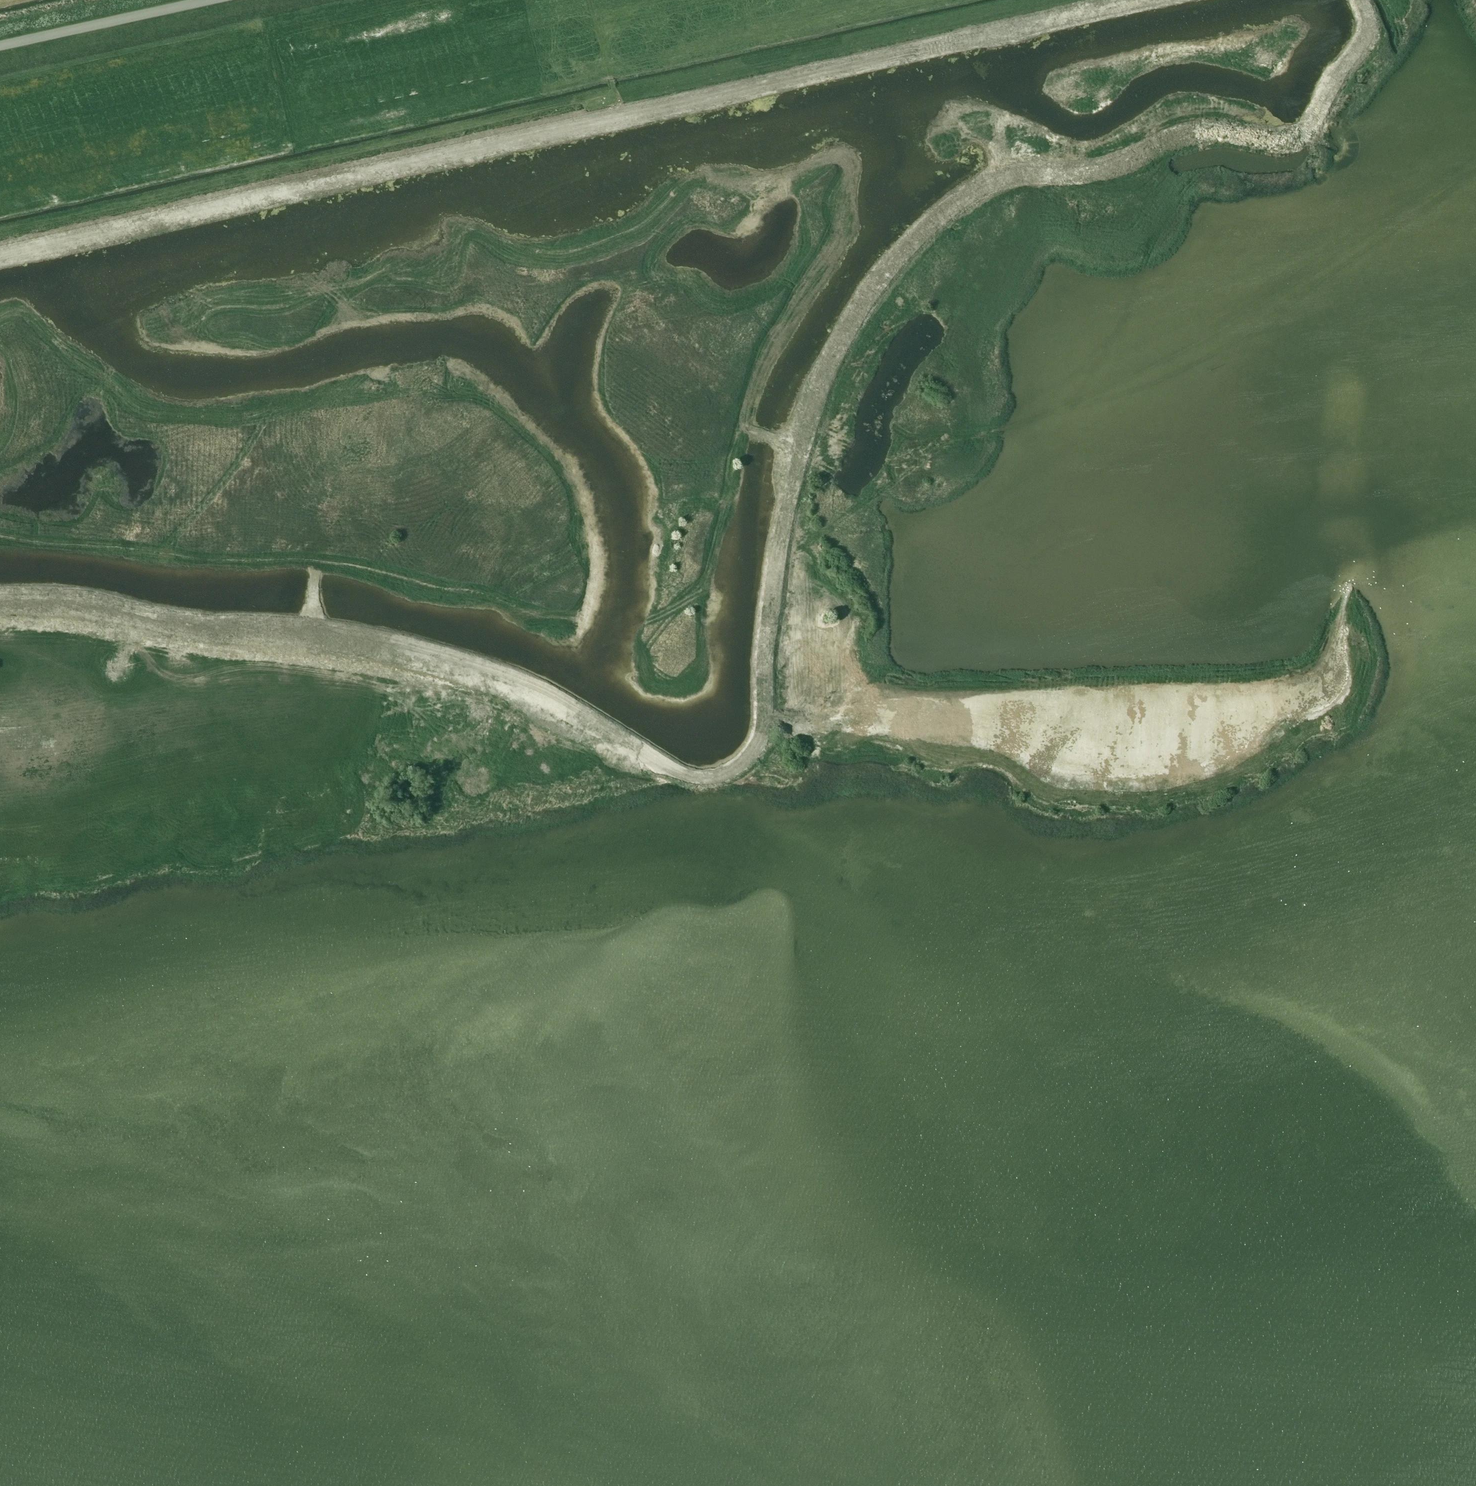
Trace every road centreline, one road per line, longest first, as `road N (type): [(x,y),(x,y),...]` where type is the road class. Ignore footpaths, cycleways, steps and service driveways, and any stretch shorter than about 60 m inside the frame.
road 1 (tertiary): [(0,45),(205,0)]

